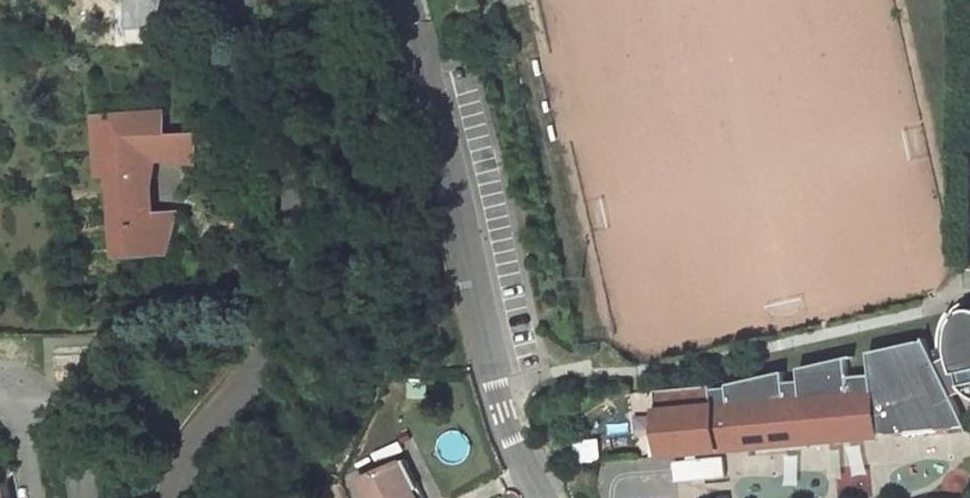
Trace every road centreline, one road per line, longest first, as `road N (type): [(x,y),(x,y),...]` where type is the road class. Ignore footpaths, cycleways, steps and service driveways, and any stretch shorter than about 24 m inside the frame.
road 1 (unclassified): [(174,497),(205,420),(273,349),(298,272),(297,205),(245,0)]
road 2 (unclassified): [(399,0),(501,409),(548,497)]

